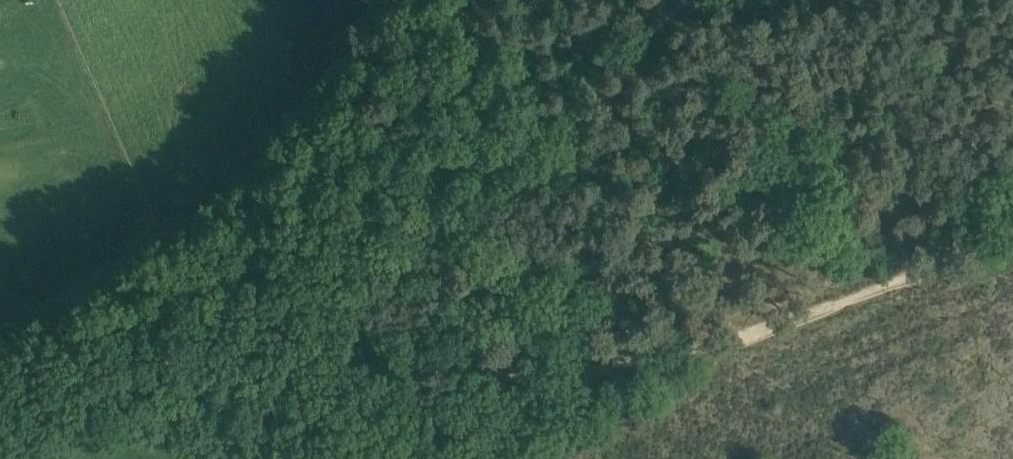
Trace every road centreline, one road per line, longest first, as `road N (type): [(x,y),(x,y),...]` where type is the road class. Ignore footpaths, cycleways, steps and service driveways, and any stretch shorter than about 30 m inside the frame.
road 1 (track): [(720,0),(681,21),(554,170),(483,214),(249,298),(0,342)]
road 2 (track): [(356,0),(217,181),(87,282),(0,336)]

